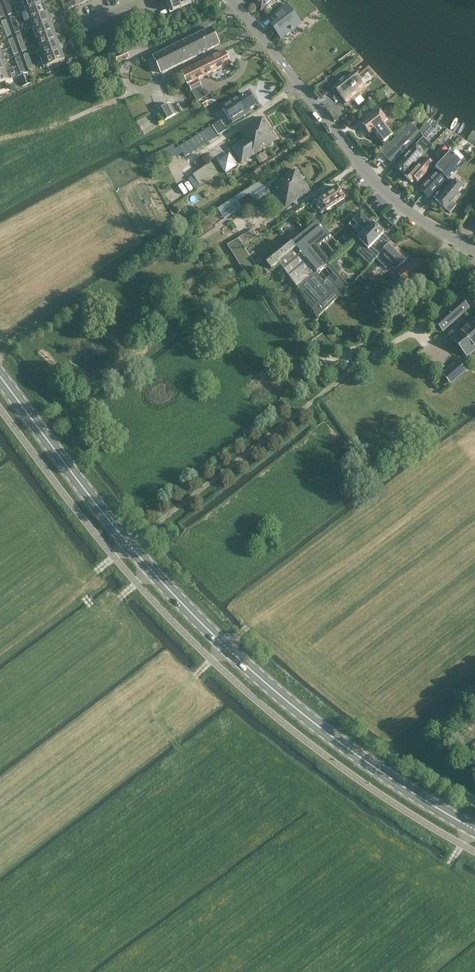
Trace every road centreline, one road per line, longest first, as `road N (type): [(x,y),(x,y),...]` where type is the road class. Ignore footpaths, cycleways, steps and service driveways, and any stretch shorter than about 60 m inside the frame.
road 1 (primary): [(474,830),(338,741),(224,646),(129,545),(0,375)]
road 2 (residential): [(474,250),(378,184),(234,0)]

